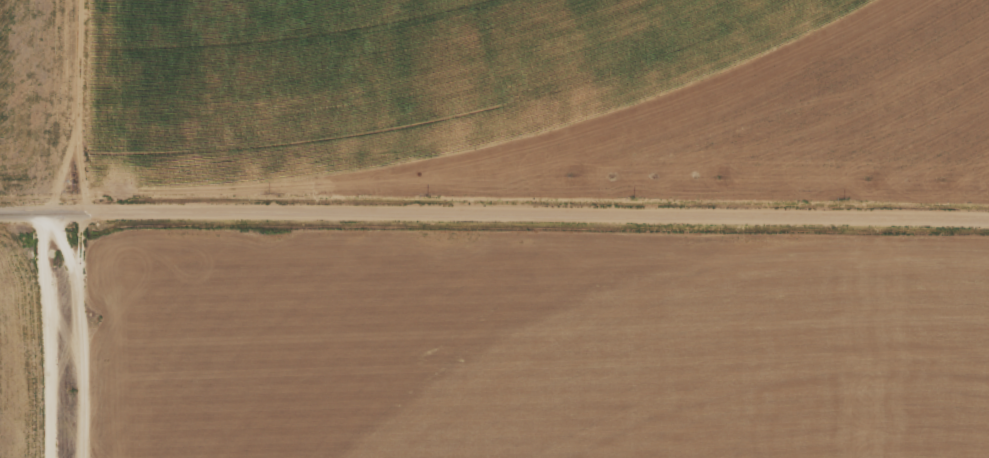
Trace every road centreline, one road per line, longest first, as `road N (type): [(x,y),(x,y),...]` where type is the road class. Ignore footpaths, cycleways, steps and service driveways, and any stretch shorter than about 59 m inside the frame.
road 1 (residential): [(988,226),(0,228)]
road 2 (residential): [(73,0),(77,229)]
road 3 (residential): [(43,457),(41,229)]

